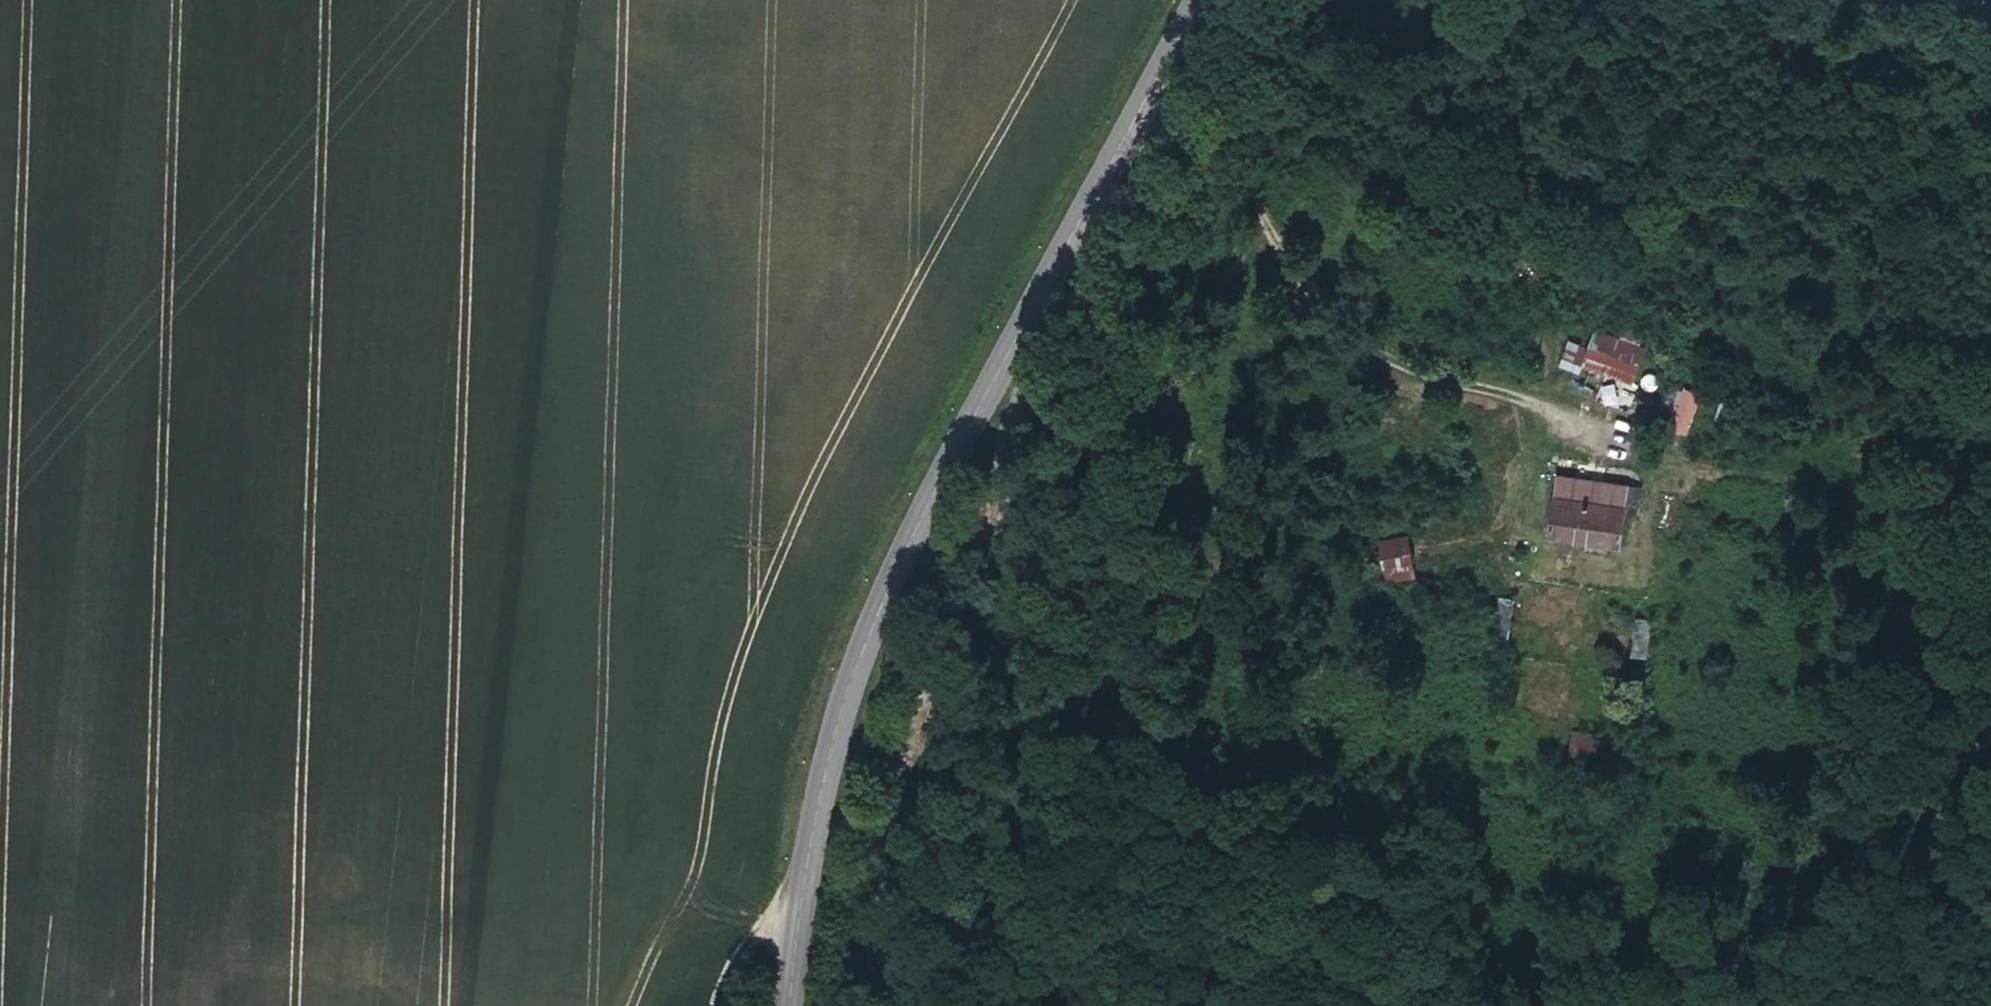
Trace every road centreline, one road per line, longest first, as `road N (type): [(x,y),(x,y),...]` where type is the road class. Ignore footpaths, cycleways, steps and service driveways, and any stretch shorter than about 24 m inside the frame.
road 1 (secondary): [(1203,0),(1093,213),(925,505),(856,656),(816,795),(787,1005)]
road 2 (track): [(1009,1005),(956,603),(925,505)]

